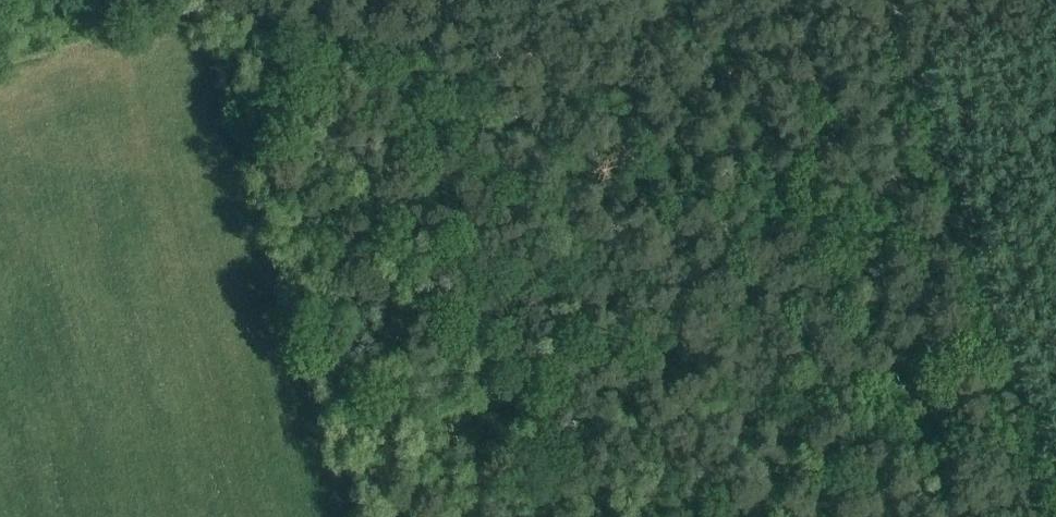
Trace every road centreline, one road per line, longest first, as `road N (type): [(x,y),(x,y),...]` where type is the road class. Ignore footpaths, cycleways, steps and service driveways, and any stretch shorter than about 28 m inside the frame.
road 1 (track): [(907,0),(1055,450)]

